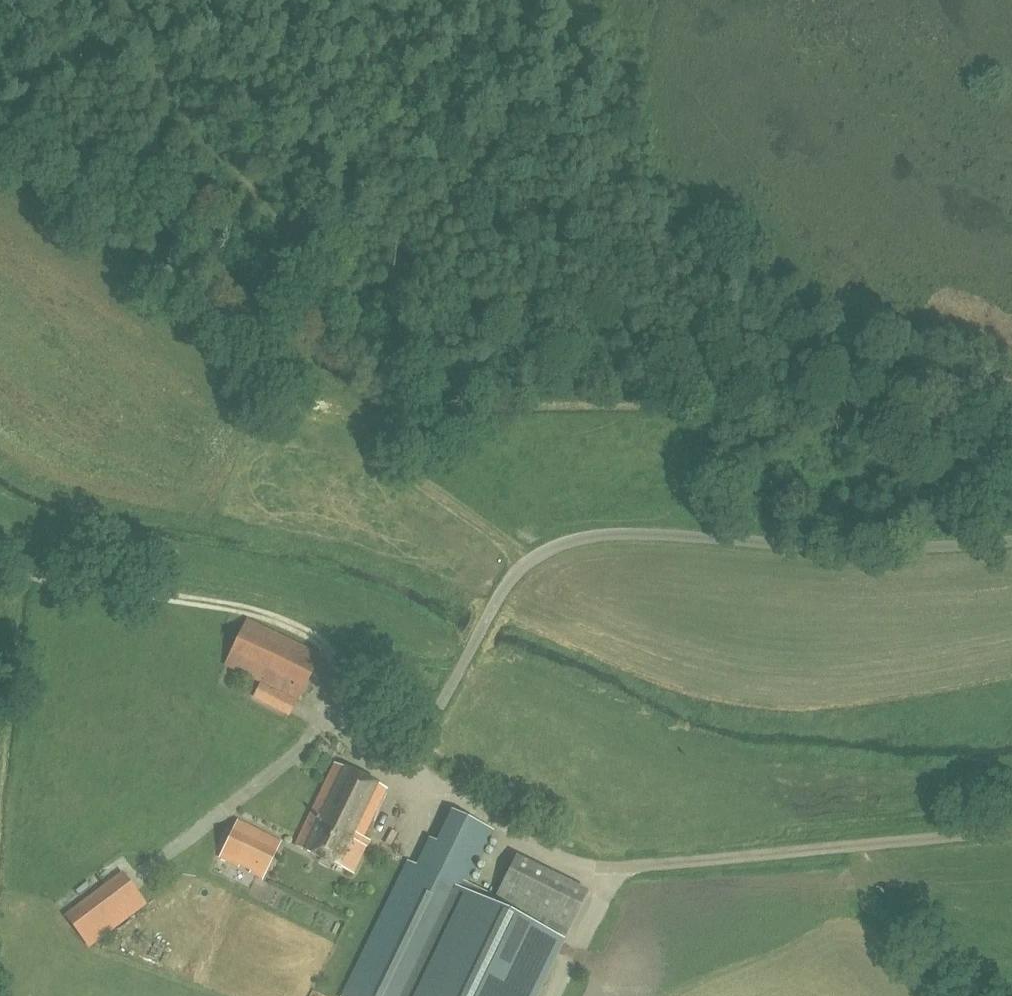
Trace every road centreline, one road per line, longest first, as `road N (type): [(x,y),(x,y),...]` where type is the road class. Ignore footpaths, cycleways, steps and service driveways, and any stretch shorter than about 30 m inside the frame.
road 1 (unclassified): [(1011,833),(609,870),(553,854),(409,768),(502,600),(551,551),(637,536),(884,549),(1011,541)]
road 2 (track): [(130,0),(165,72),(242,165),(350,276),(376,341),(390,455),(531,564)]
road 3 (track): [(0,577),(251,612)]

